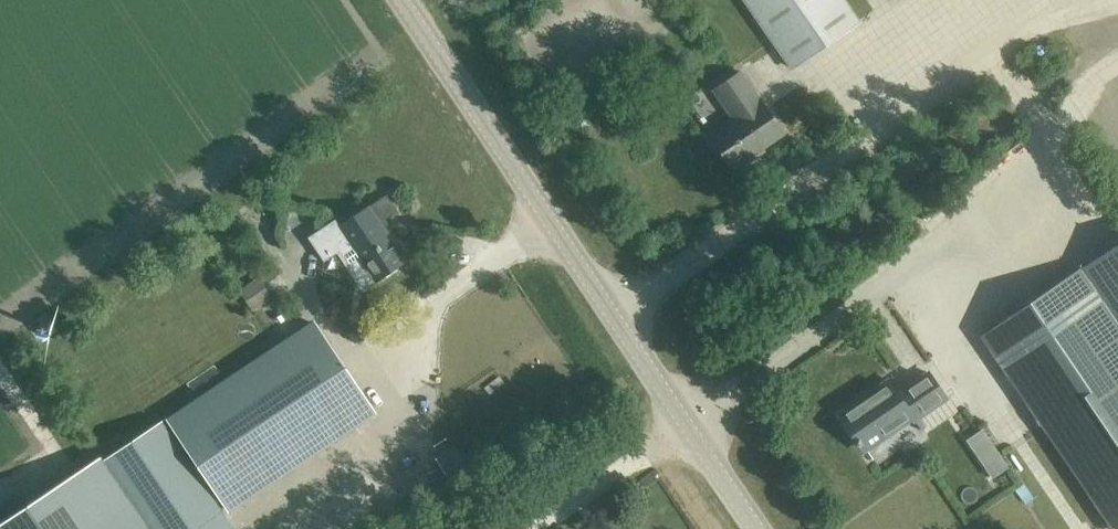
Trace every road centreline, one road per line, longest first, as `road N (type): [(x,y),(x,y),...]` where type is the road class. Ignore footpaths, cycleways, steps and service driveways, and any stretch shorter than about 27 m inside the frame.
road 1 (tertiary): [(777,528),(418,0)]

